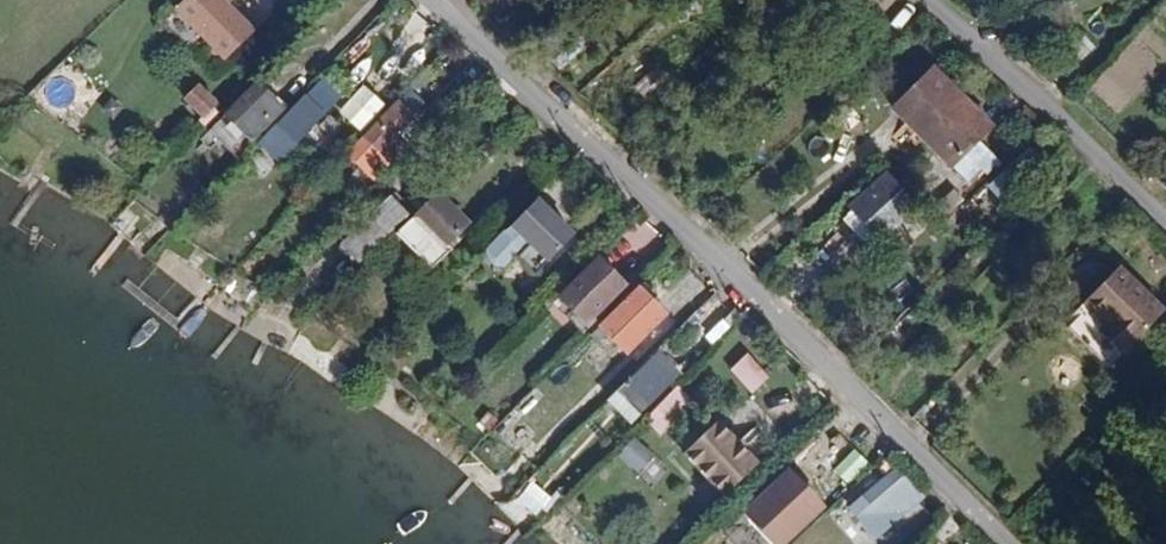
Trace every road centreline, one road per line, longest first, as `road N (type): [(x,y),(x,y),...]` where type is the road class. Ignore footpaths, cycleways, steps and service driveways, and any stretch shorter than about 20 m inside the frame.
road 1 (residential): [(1007,543),(444,0)]
road 2 (residential): [(926,0),(1165,221)]

